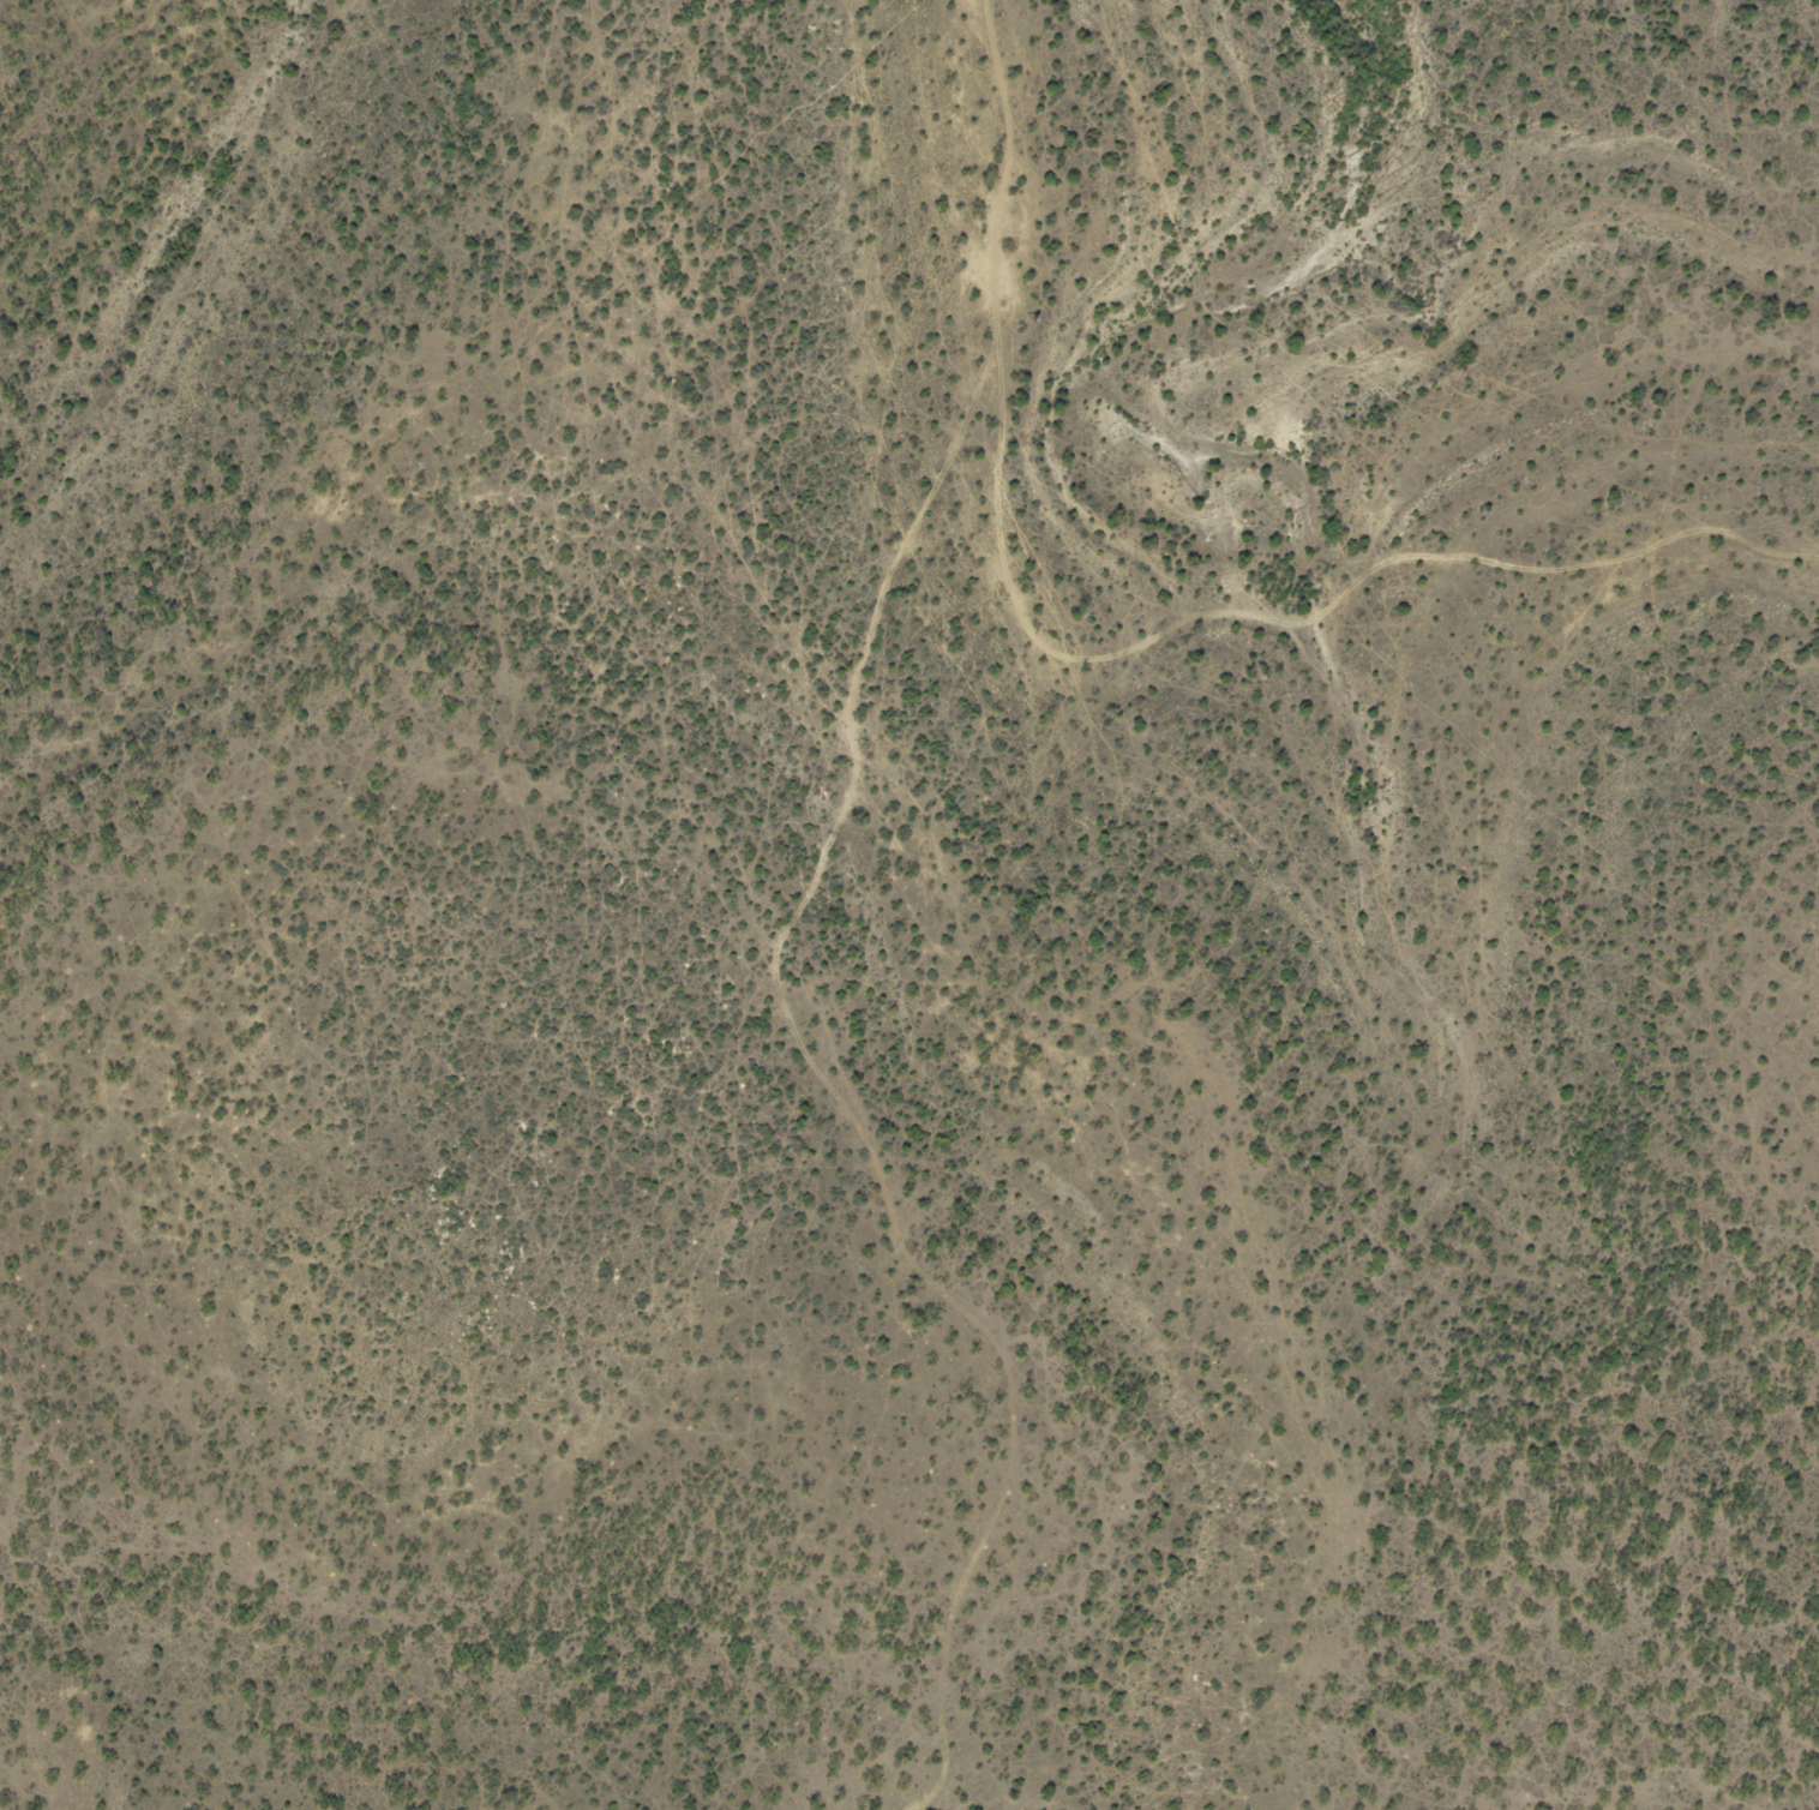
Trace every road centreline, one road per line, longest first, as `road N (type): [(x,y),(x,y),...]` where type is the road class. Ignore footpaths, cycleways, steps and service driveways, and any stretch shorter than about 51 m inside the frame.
road 1 (residential): [(1818,600),(1737,573),(1575,585),(1259,657),(1151,655),(1056,633),(990,571),(960,487),(942,271),(961,0)]

